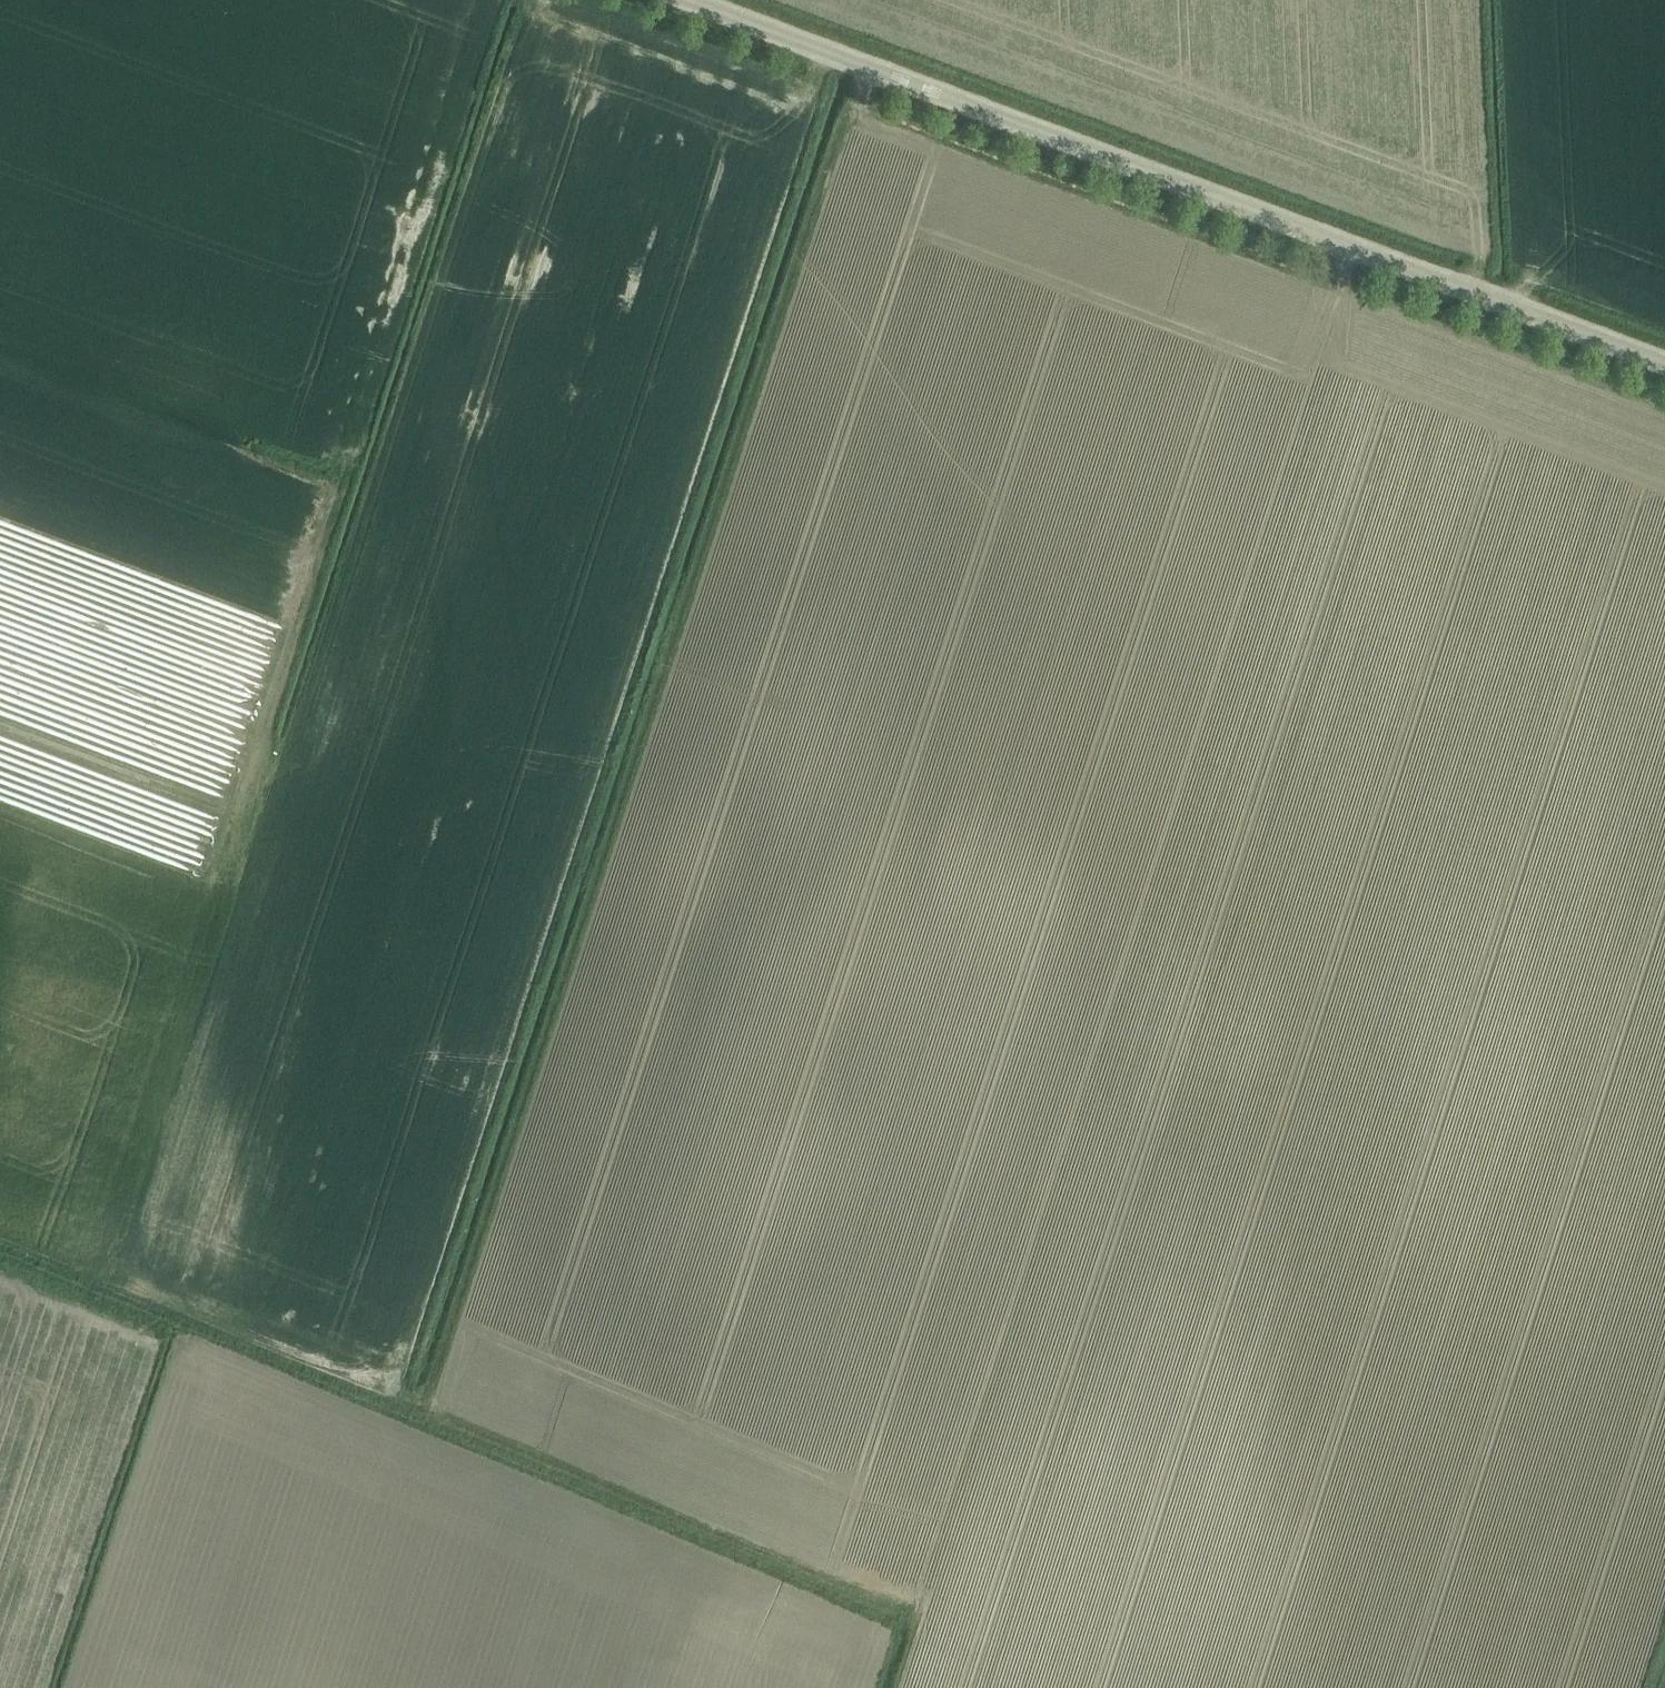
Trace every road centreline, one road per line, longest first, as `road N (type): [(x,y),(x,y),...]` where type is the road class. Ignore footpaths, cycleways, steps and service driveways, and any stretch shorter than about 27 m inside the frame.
road 1 (unclassified): [(1664,356),(693,0)]

